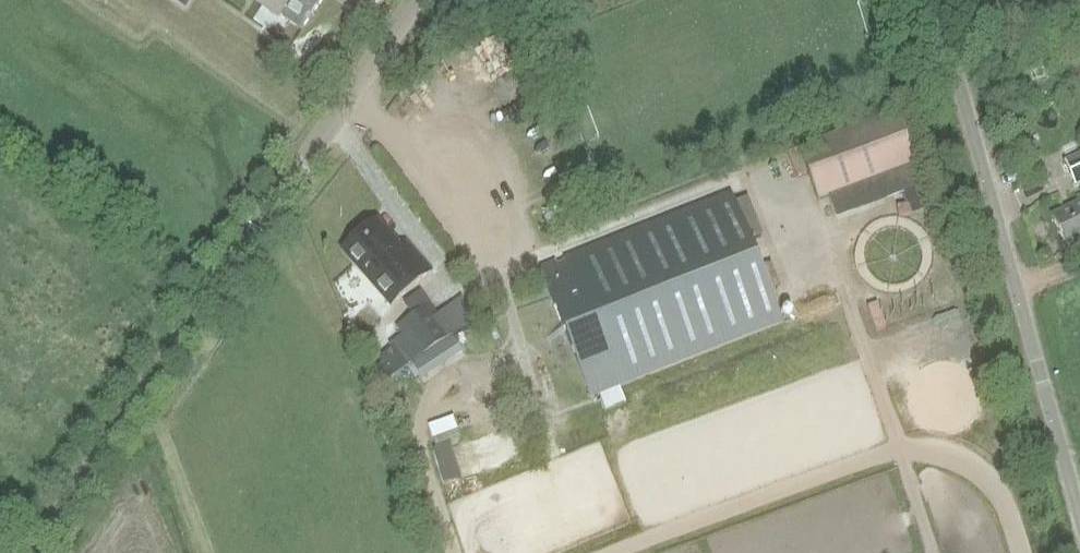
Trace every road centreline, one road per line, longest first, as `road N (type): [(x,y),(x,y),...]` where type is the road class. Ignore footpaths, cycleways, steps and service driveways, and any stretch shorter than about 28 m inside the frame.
road 1 (tertiary): [(32,552),(417,0)]
road 2 (unclassified): [(1079,517),(936,0)]

